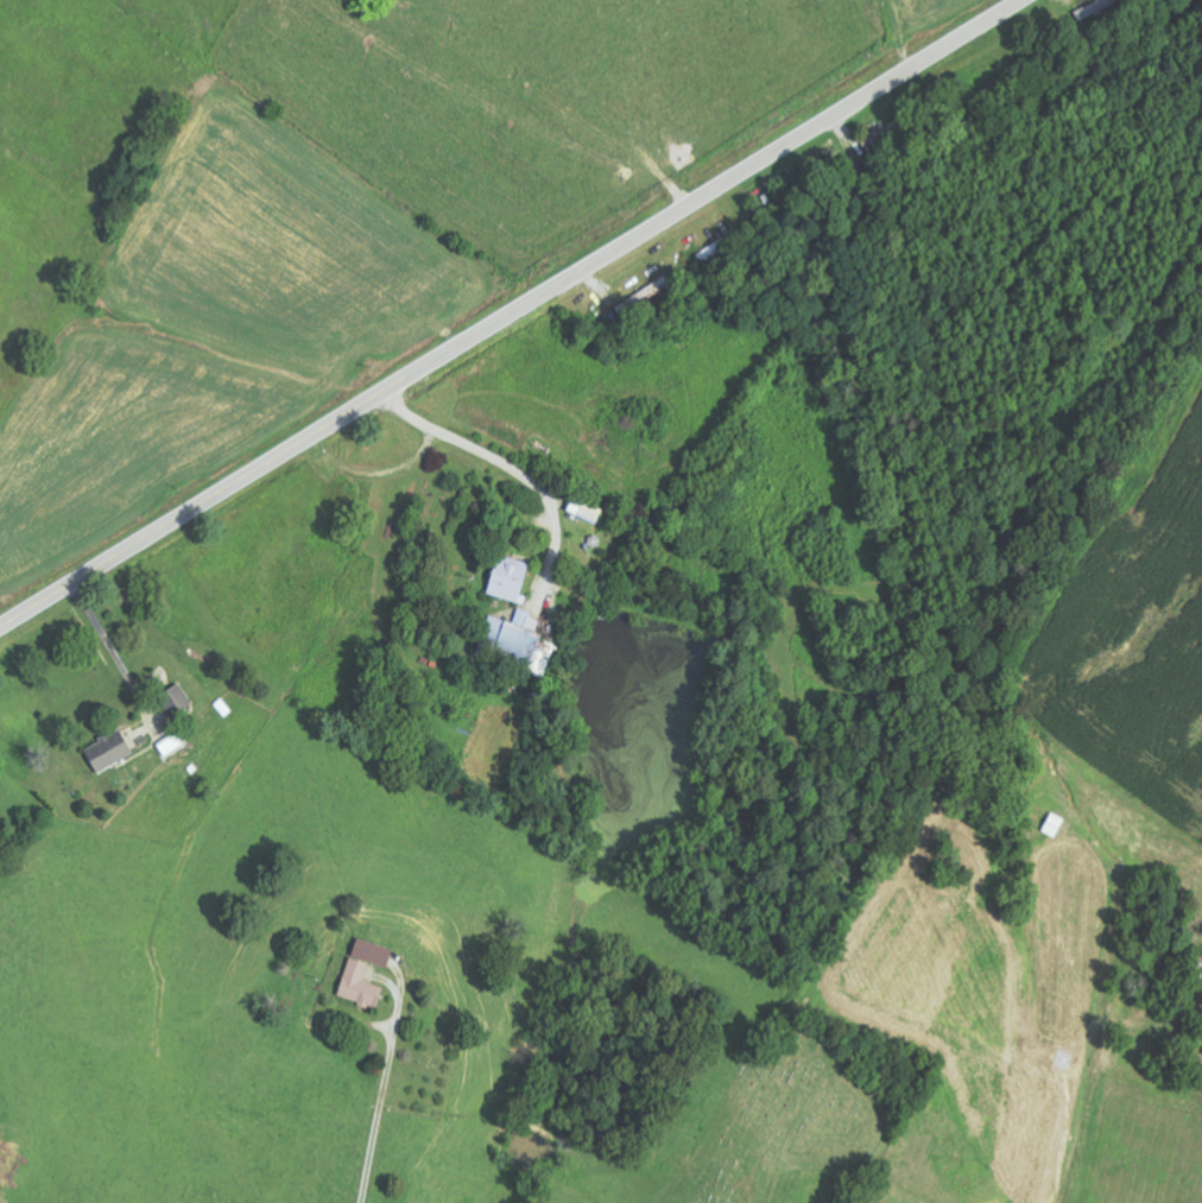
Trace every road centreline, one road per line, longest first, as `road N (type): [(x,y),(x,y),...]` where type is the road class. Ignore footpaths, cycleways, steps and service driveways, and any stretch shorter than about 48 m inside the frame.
road 1 (secondary): [(1021,0),(0,629)]

